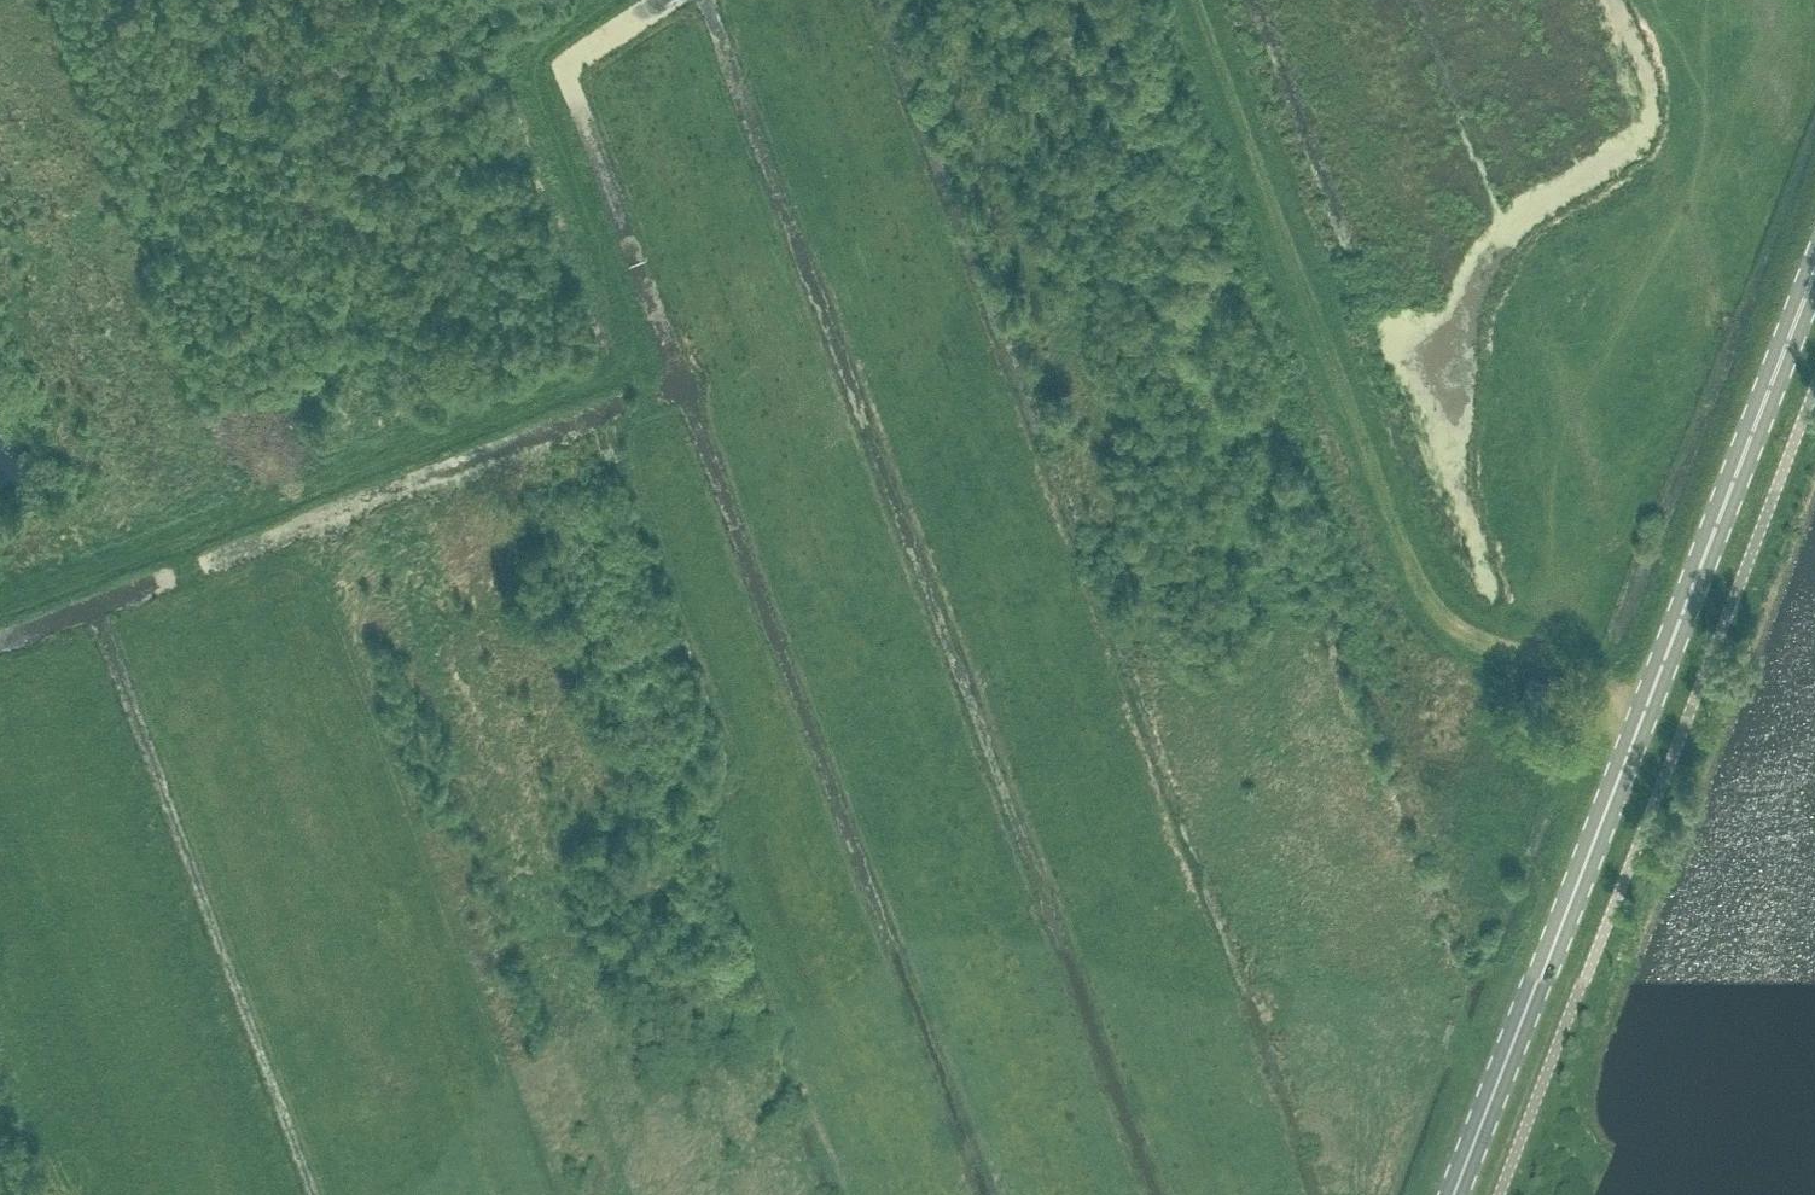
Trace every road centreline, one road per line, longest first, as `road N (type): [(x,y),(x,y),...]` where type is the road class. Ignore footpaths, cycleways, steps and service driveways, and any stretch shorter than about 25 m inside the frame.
road 1 (primary): [(1455,1194),(1814,270)]

